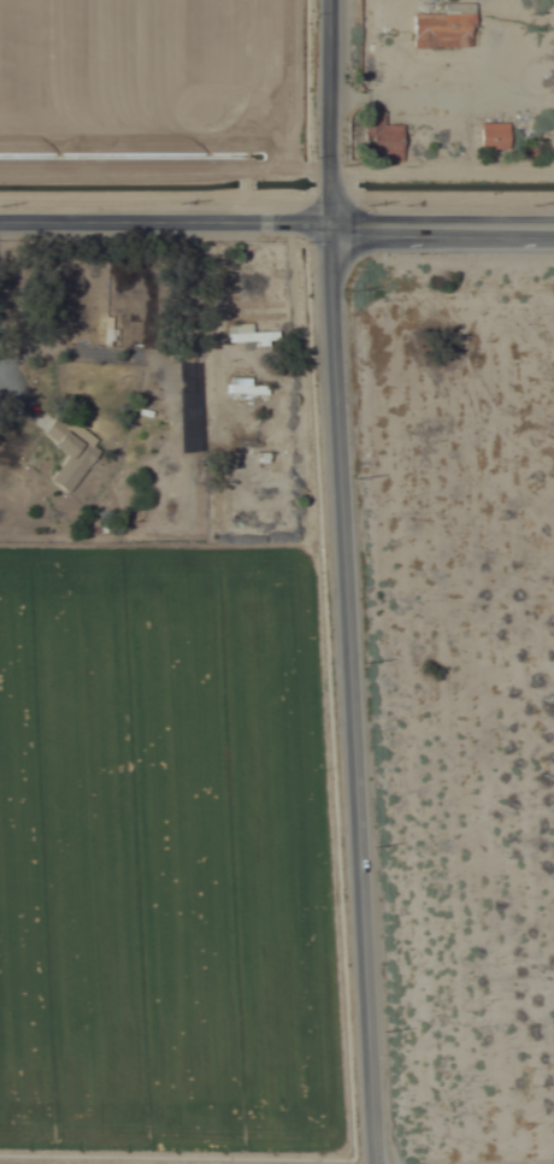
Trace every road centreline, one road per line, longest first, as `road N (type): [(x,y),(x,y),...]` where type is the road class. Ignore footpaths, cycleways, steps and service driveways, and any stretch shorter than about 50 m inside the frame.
road 1 (tertiary): [(358,1163),(337,1129),(328,0)]
road 2 (tertiary): [(0,219),(553,220)]

